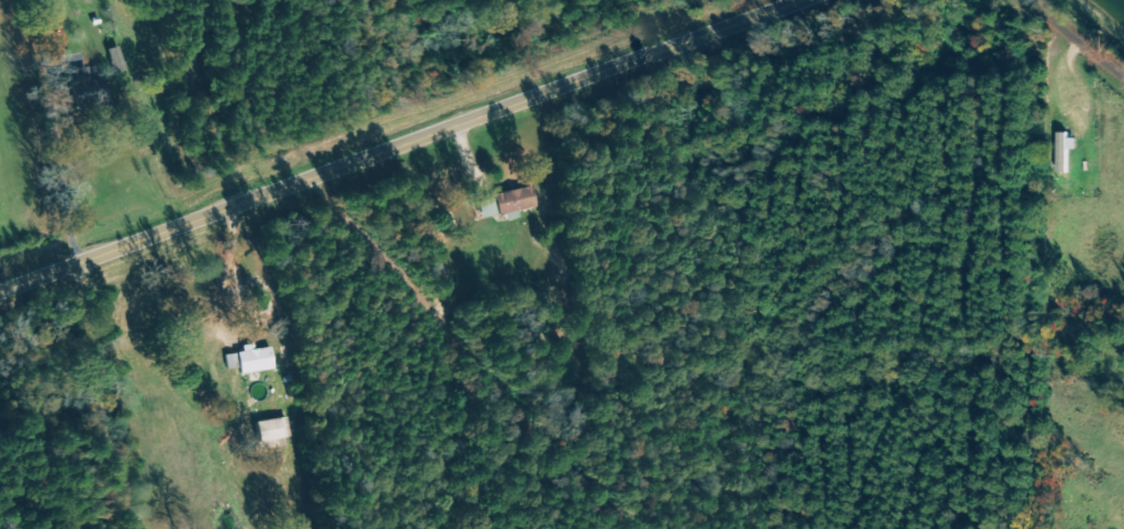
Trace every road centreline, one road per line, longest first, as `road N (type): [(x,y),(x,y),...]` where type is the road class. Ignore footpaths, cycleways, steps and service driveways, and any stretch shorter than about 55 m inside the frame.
road 1 (tertiary): [(786,0),(0,288)]
road 2 (residential): [(113,528),(69,262)]
road 3 (residential): [(1027,0),(1123,101)]

